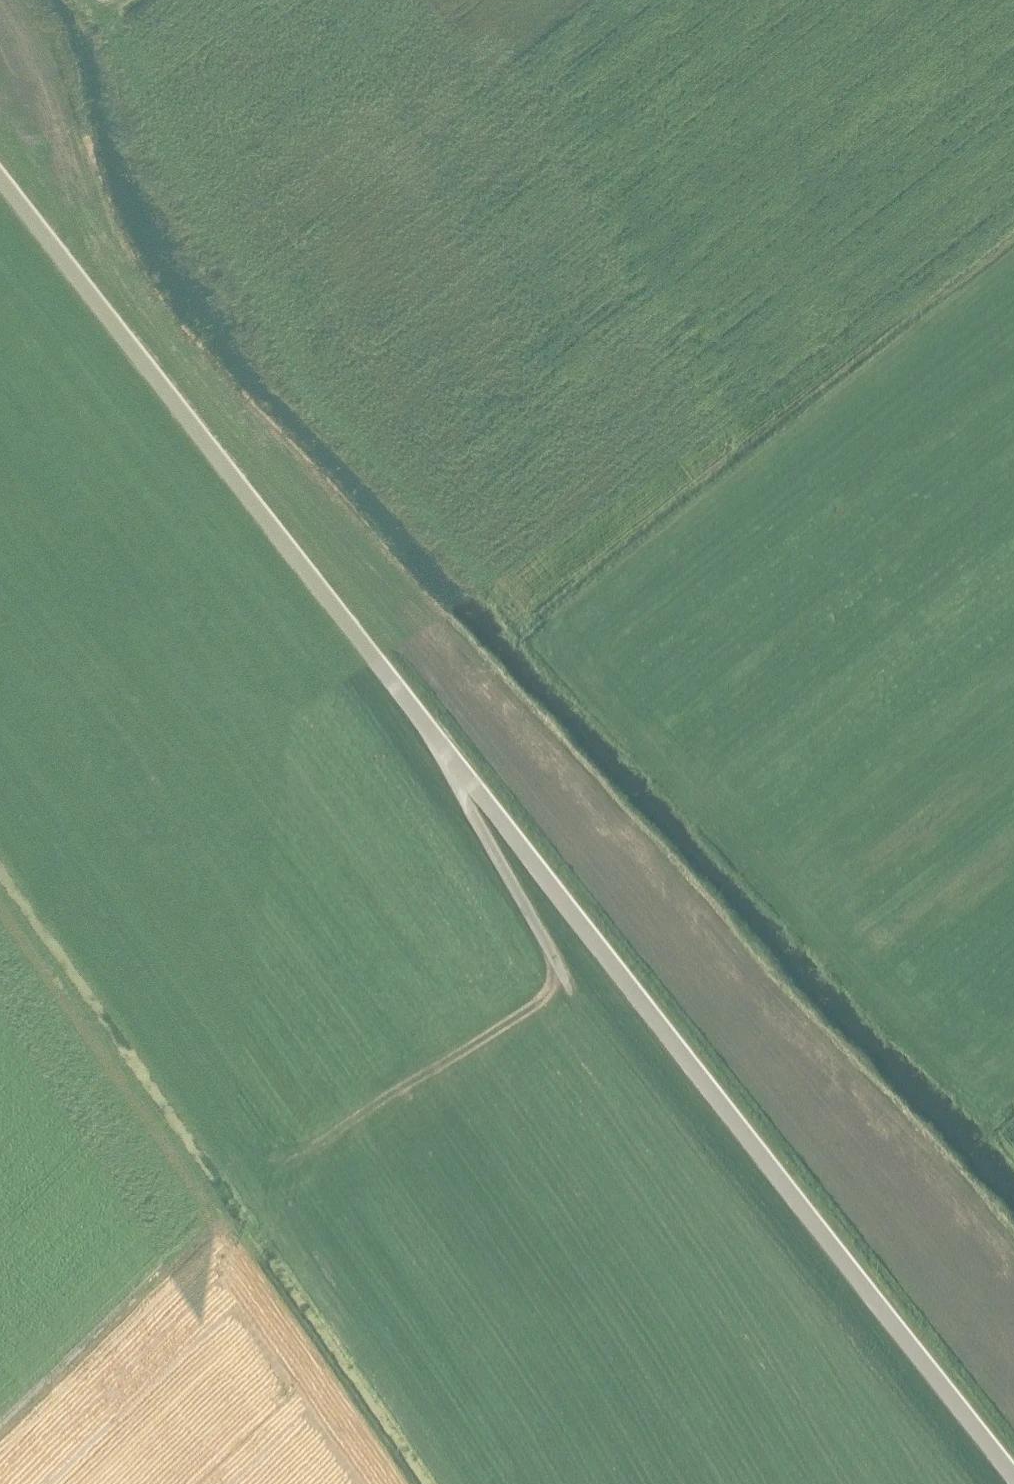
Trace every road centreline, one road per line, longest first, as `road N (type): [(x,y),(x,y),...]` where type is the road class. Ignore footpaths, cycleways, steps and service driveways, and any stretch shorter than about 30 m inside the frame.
road 1 (unclassified): [(1011,1483),(0,182)]

